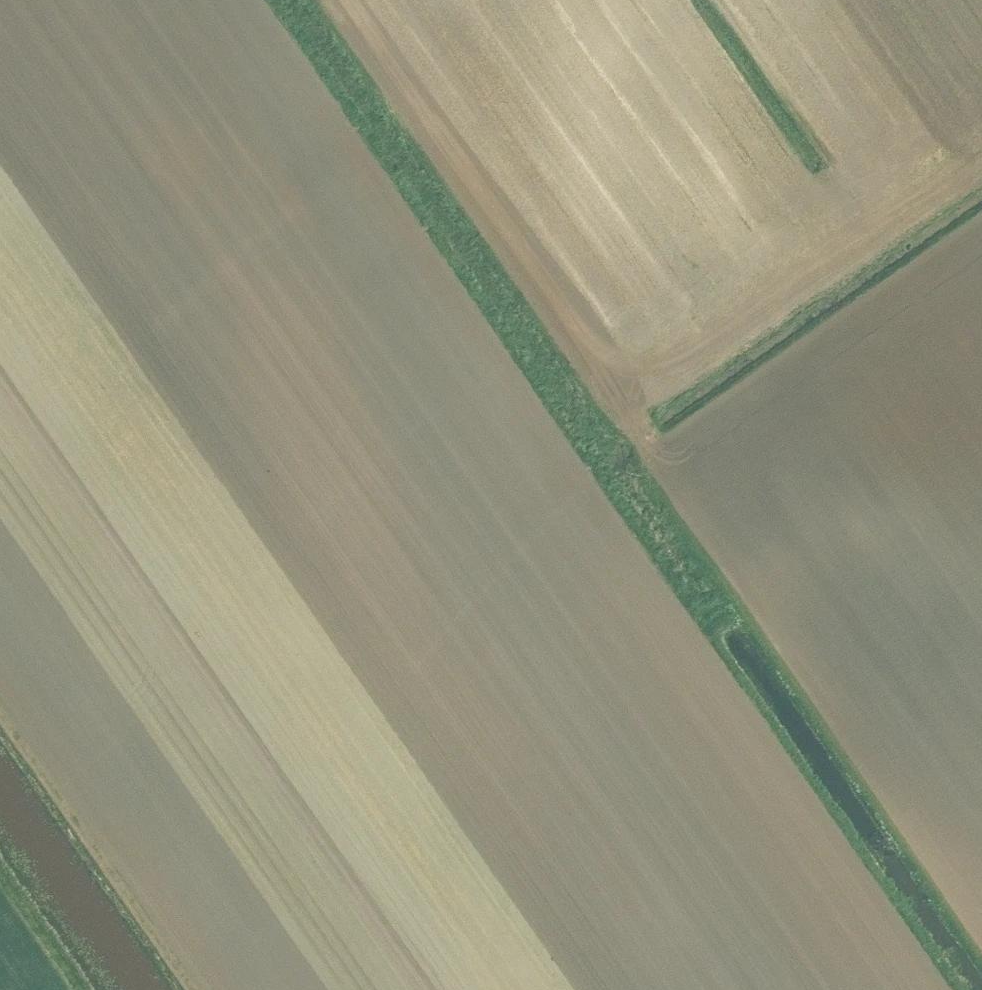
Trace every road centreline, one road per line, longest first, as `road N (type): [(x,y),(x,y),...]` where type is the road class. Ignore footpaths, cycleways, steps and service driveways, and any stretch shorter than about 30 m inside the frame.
road 1 (track): [(0,855),(93,989)]

